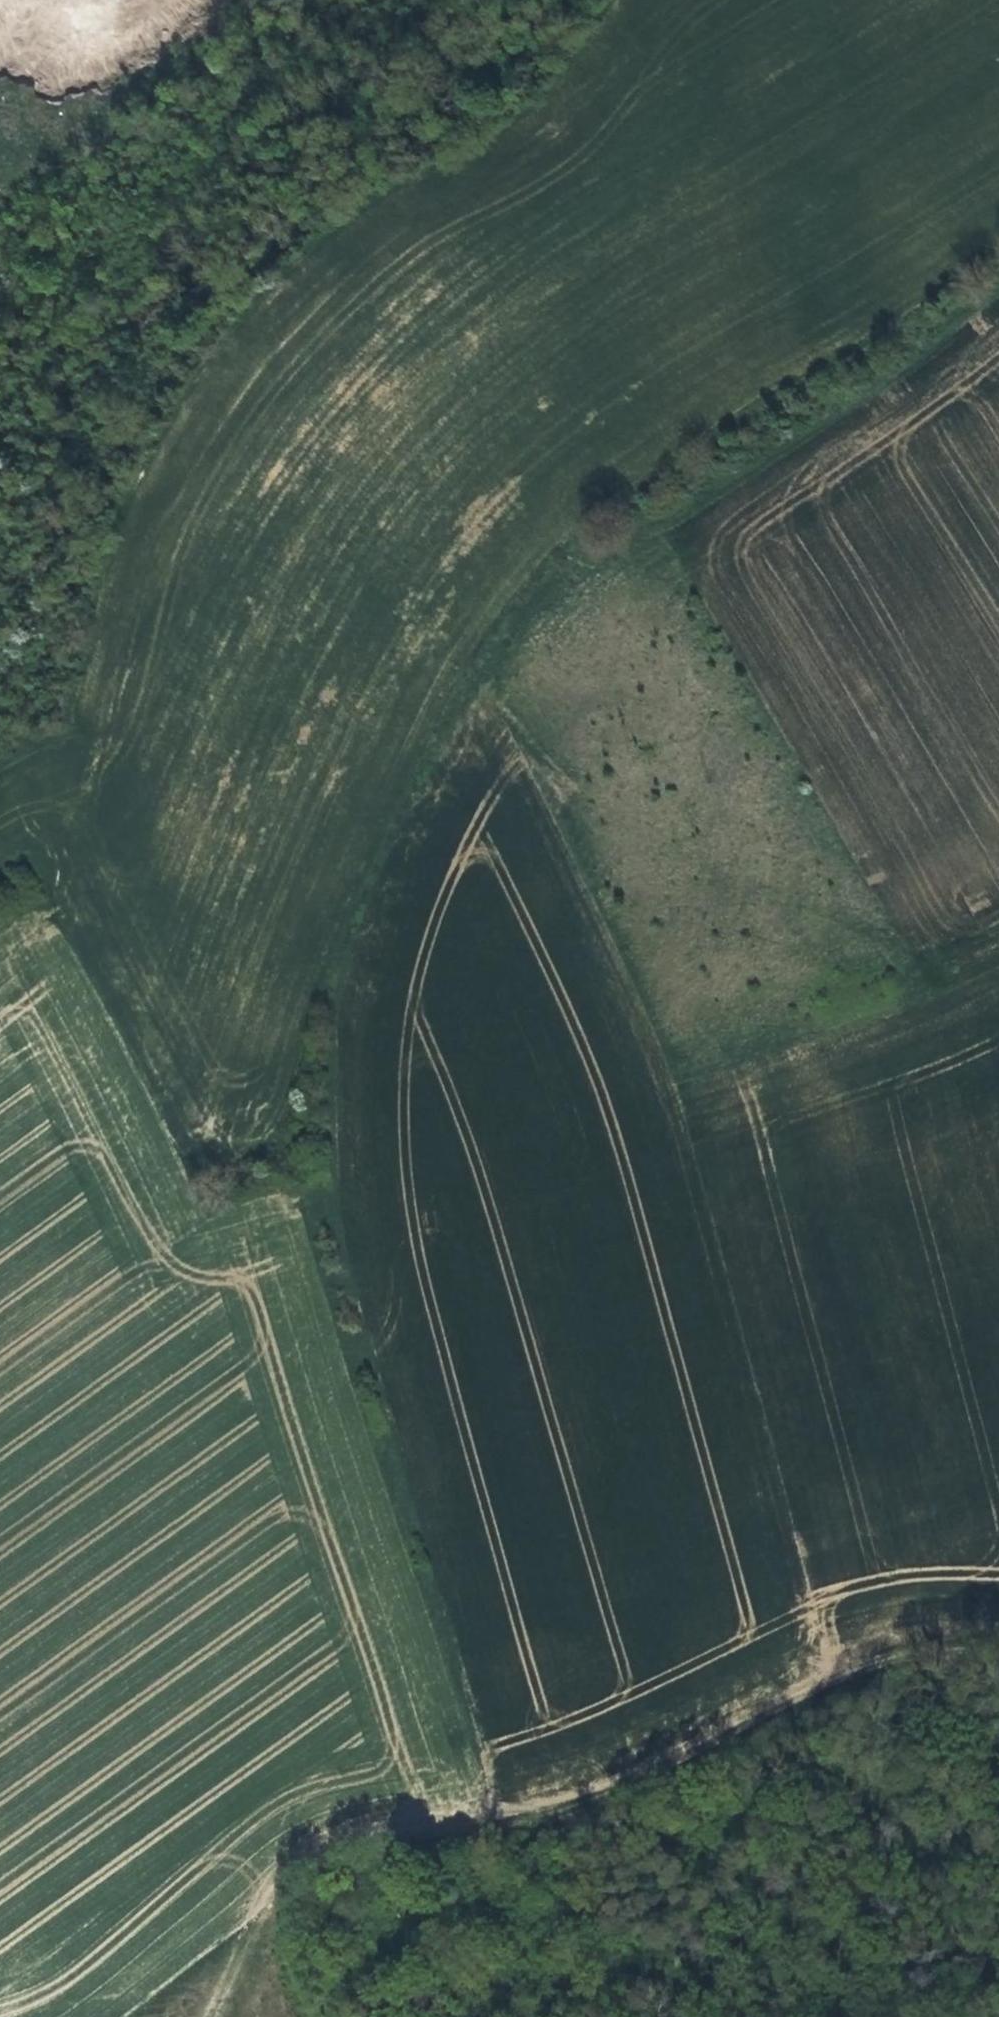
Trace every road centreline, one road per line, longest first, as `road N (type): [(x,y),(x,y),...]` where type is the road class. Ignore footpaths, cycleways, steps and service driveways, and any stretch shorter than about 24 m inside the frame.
road 1 (track): [(998,1642),(895,1660),(548,1800),(475,1813),(423,1811),(337,1833),(308,1848),(263,1894),(211,2016)]

